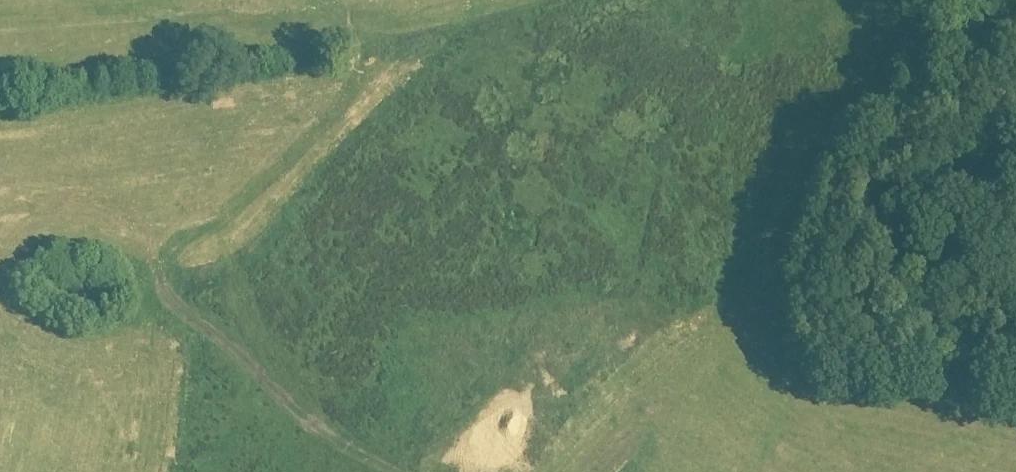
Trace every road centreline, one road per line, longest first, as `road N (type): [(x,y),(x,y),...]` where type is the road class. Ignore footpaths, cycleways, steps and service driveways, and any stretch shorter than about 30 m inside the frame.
road 1 (track): [(1015,322),(917,310),(877,288),(863,248),(905,186),(1002,76),(1015,0)]

